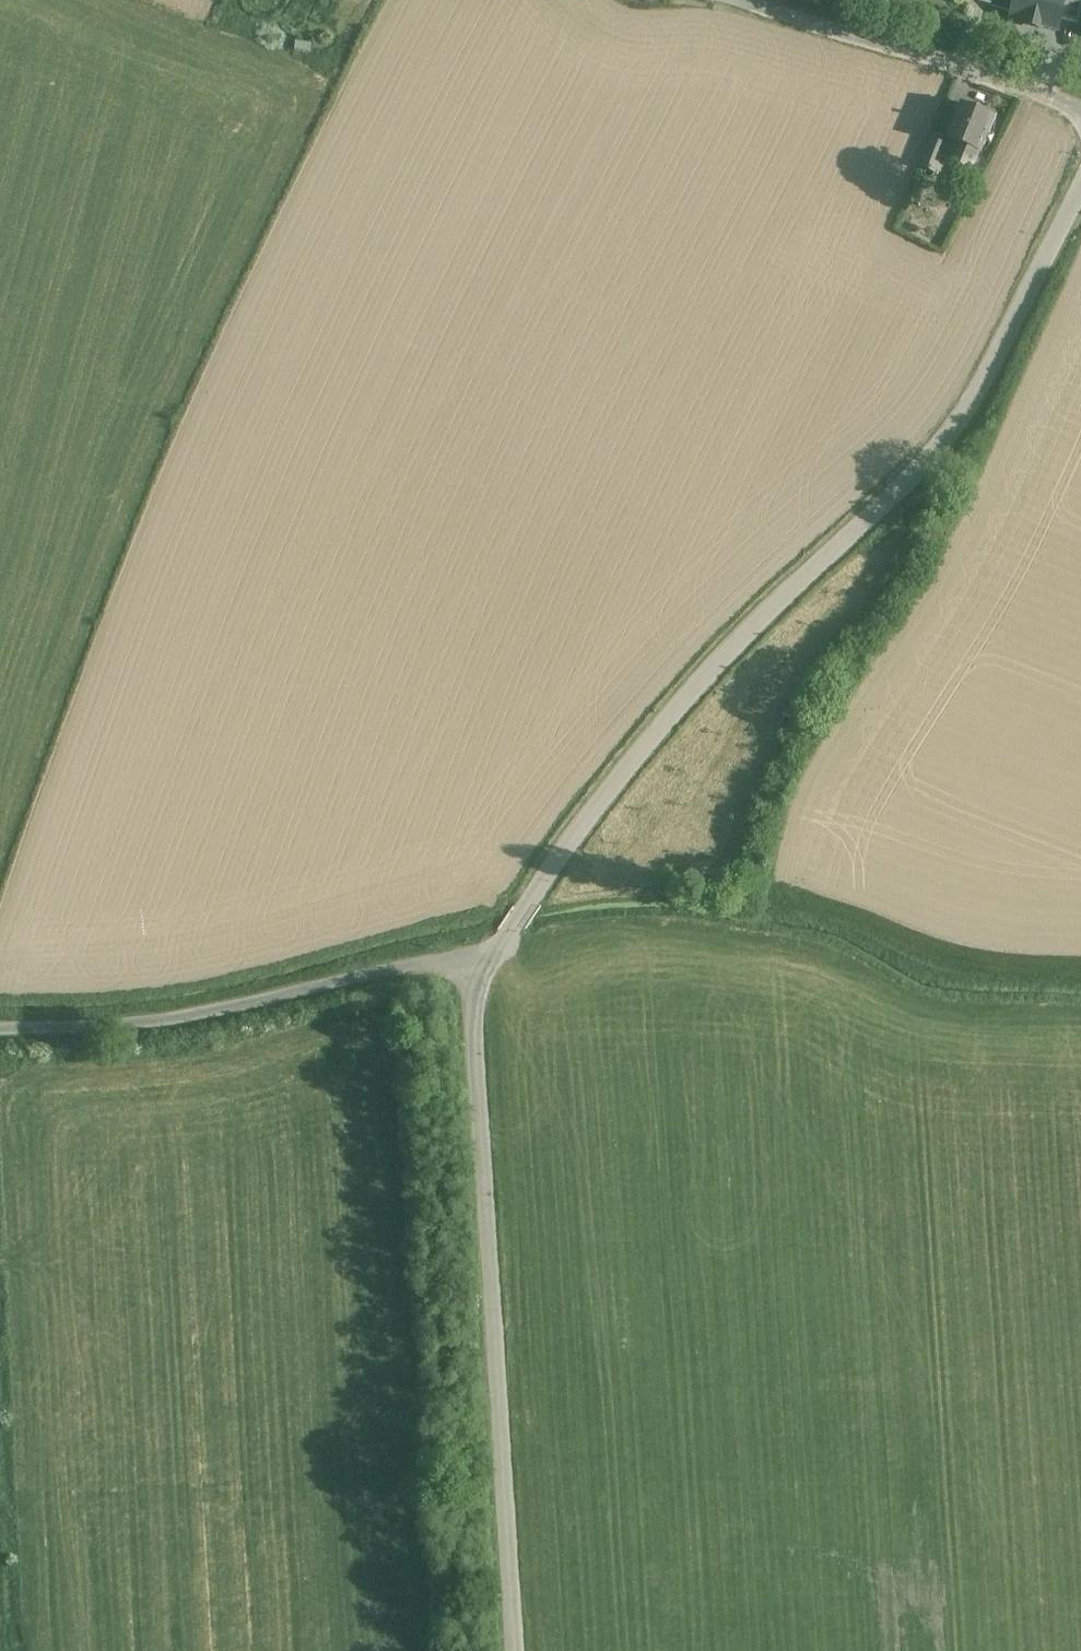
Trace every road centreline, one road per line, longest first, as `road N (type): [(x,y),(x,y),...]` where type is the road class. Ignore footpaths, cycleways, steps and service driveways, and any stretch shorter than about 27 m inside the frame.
road 1 (unclassified): [(1080,187),(973,418),(718,671),(495,956)]
road 2 (unclassified): [(495,956),(479,989),(479,1039),(513,1650)]
road 3 (unclassified): [(0,1028),(253,1006),(495,956)]
road 4 (unclassified): [(744,0),(942,58),(1080,112)]

